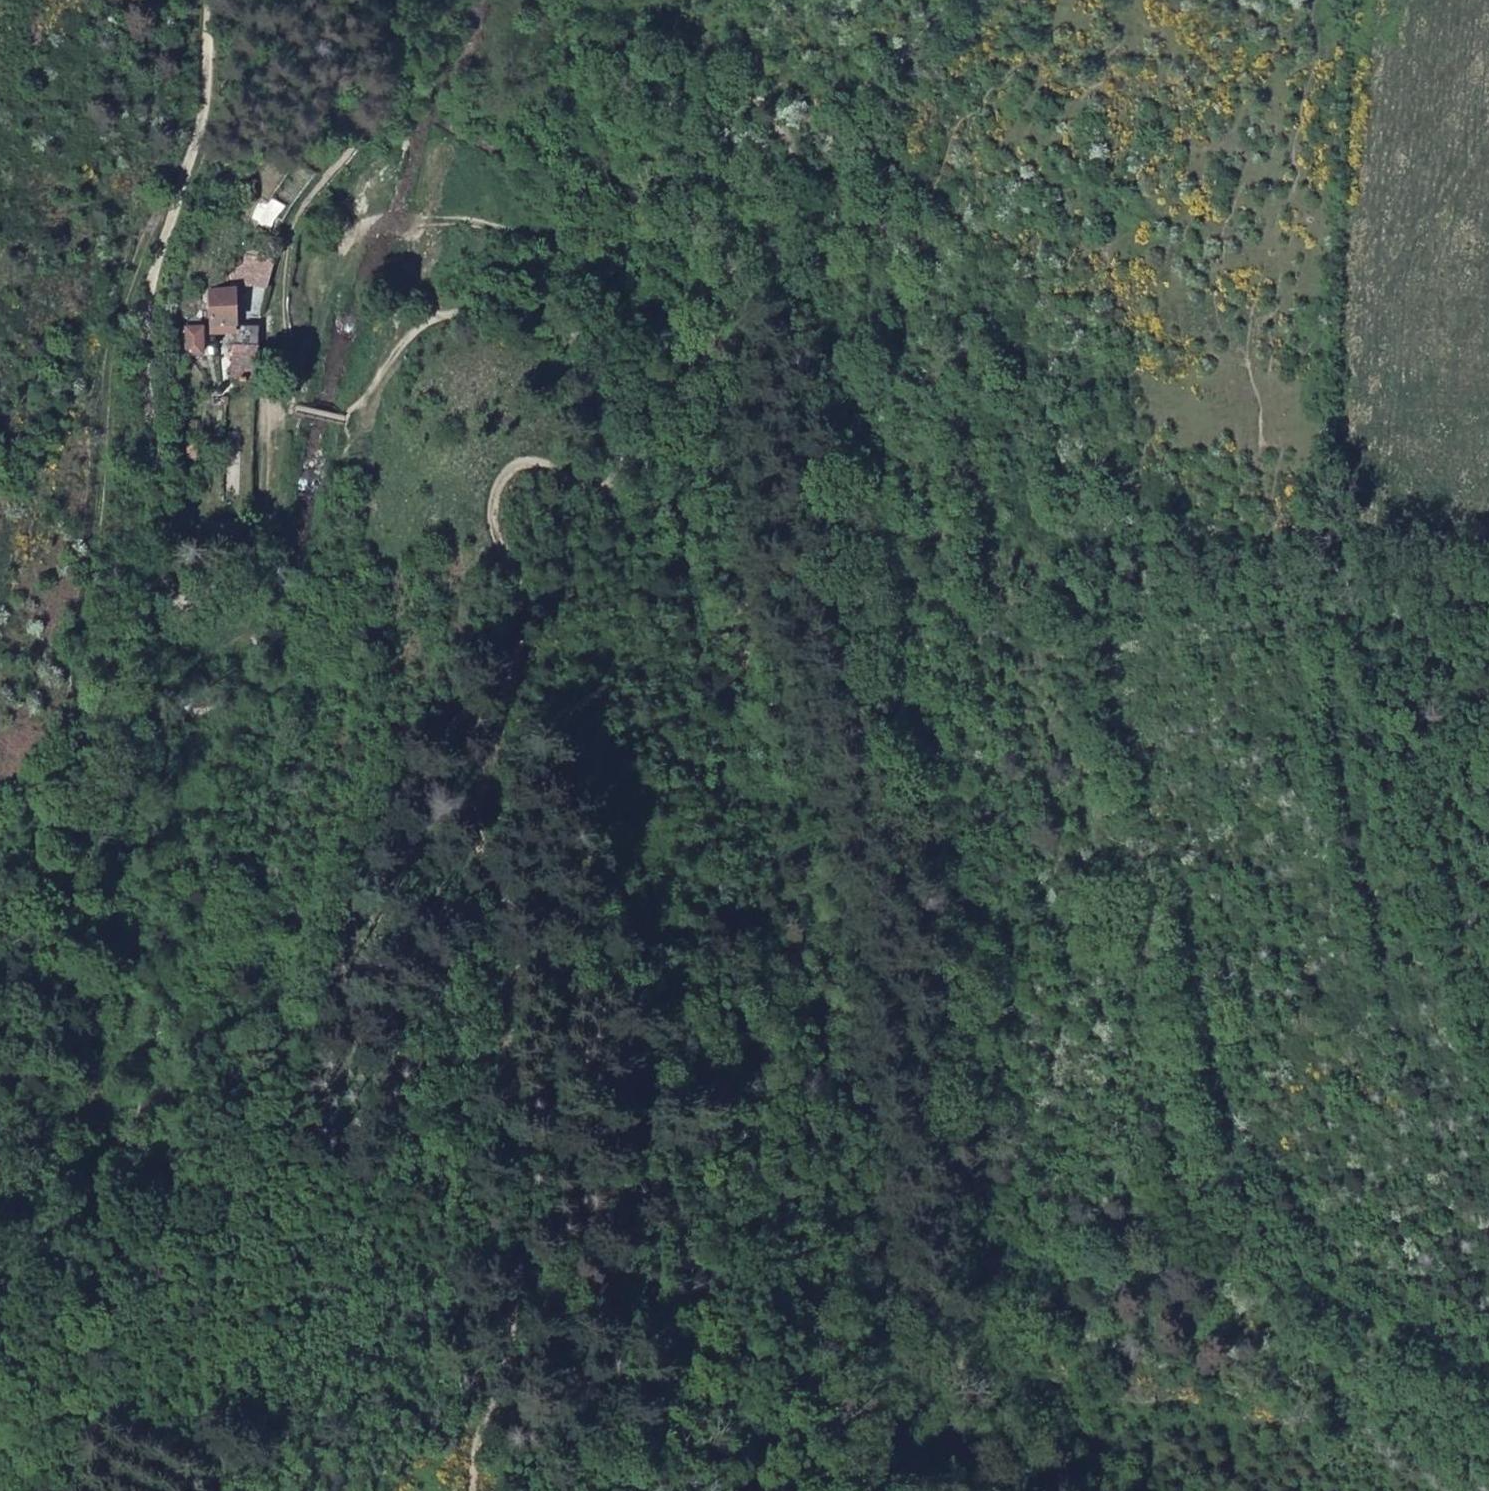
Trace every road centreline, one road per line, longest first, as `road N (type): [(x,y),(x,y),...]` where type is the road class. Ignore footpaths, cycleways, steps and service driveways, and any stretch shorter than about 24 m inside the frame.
road 1 (track): [(570,329),(566,348),(620,431),(625,452),(602,488),(520,463),(495,490),(491,516),(522,592),(527,626),(485,819),(484,904),(501,1017),(473,1291),(493,1380),(478,1490)]
road 2 (track): [(211,0),(208,100),(152,326),(163,473),(176,569),(188,593),(212,591),(258,552),(283,406)]
road 3 (track): [(570,329),(474,309),(418,327),(395,349),(363,421),(329,473),(258,552)]

